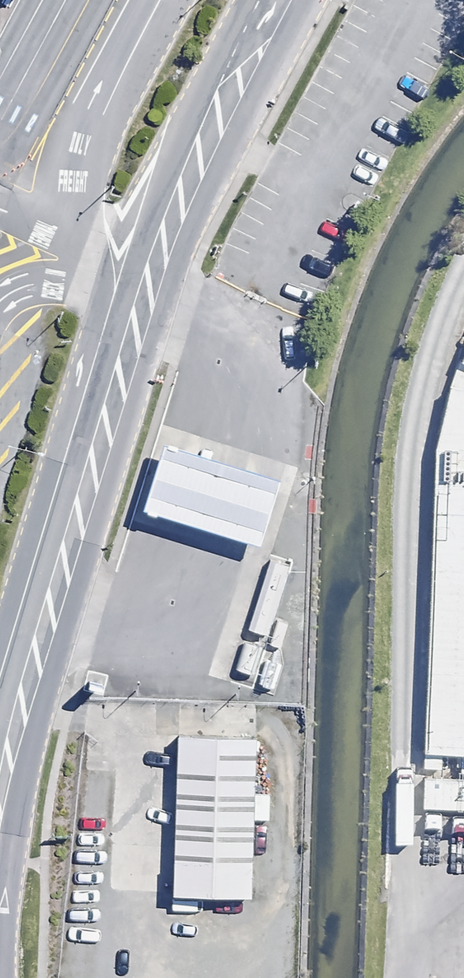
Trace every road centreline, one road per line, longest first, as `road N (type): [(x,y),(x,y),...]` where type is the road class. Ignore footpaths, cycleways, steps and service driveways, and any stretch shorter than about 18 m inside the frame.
road 1 (secondary): [(302,0),(203,197),(152,322),(42,698),(0,928)]
road 2 (secondary): [(0,709),(169,158),(245,0)]

